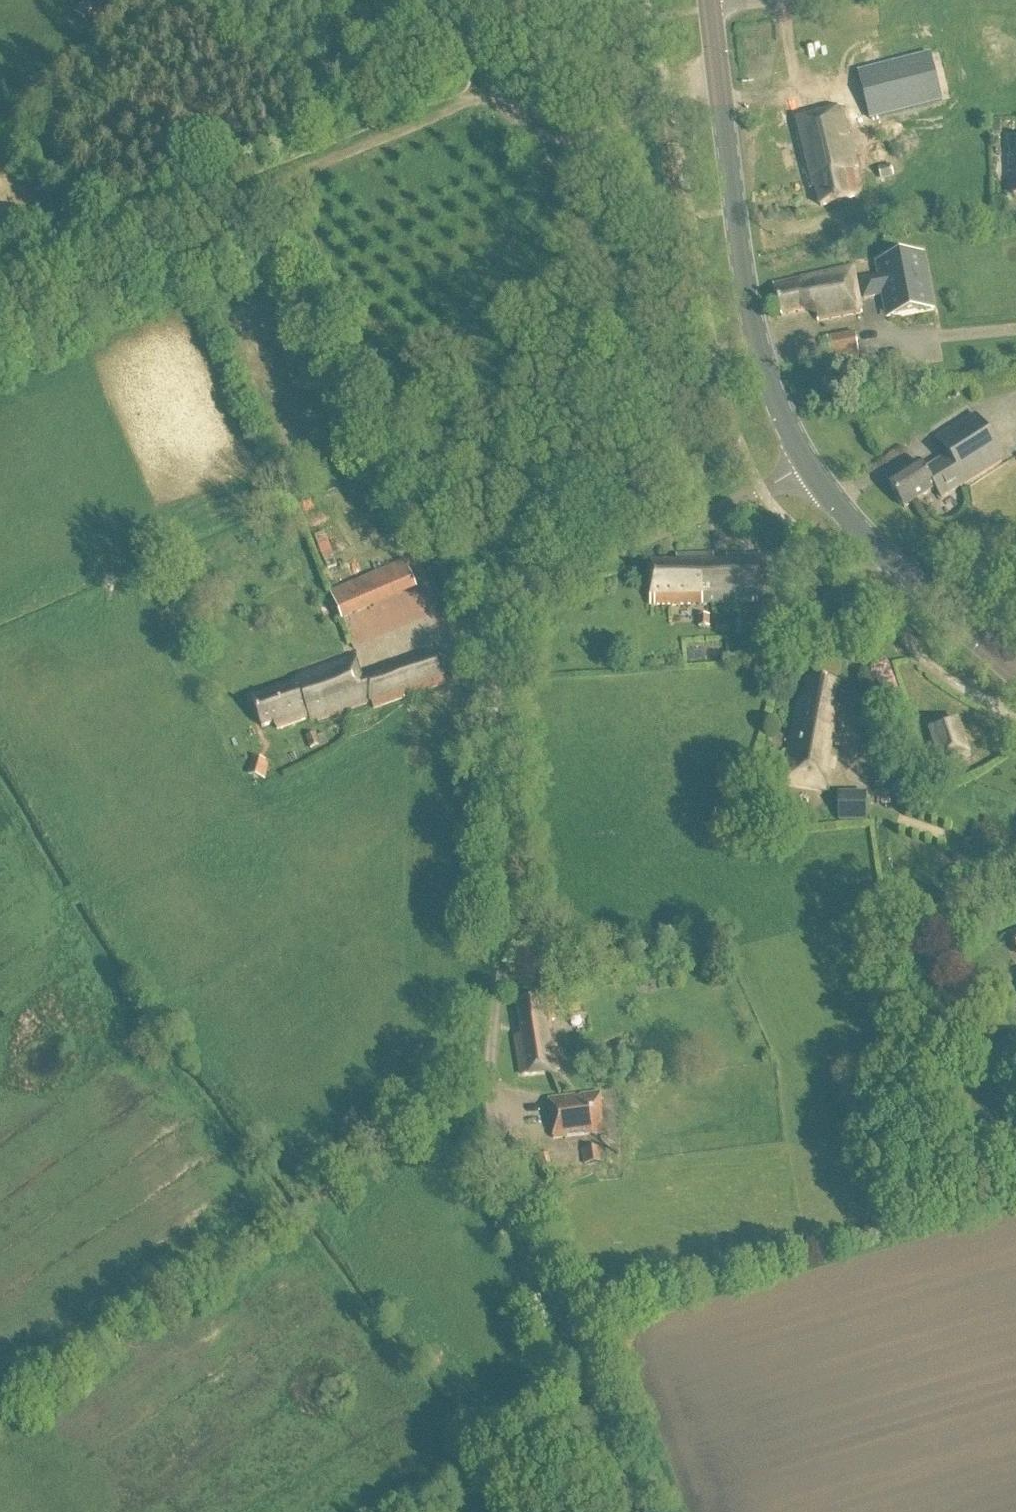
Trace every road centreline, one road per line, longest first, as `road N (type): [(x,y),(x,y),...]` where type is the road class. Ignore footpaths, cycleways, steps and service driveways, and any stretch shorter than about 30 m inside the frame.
road 1 (unclassified): [(497,1145),(489,1087),(510,908),(493,616),(502,602),(806,469)]
road 2 (track): [(499,96),(0,299)]
road 3 (secondary): [(806,469),(746,298),(710,9)]
road 4 (track): [(636,1511),(497,1145)]
road 5 (track): [(668,90),(610,134),(554,140),(505,106),(433,0)]
road 6 (secondary): [(1015,675),(874,545),(806,469)]

